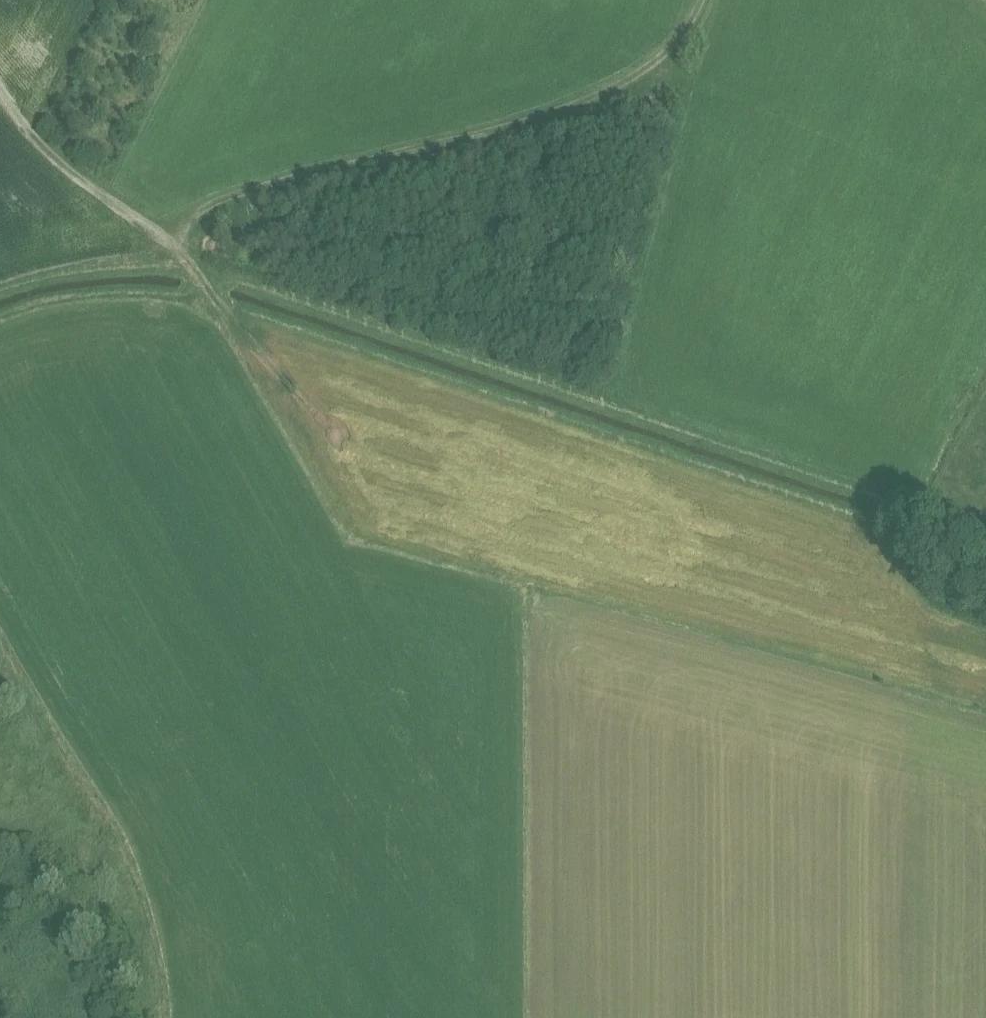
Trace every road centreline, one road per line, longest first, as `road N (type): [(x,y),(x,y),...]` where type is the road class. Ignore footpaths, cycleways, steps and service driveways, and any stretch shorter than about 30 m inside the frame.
road 1 (track): [(0,98),(74,173),(154,231),(183,211),(269,180),(359,162),(581,99),(635,70),(698,0)]

